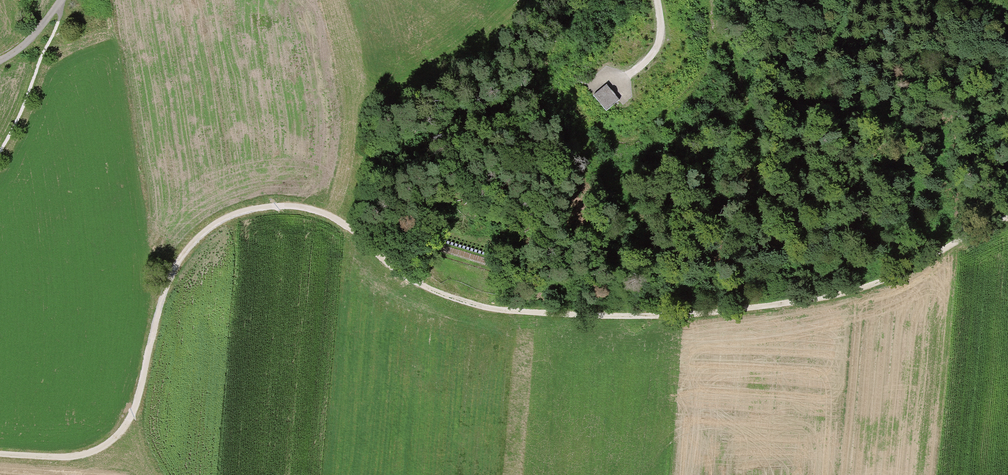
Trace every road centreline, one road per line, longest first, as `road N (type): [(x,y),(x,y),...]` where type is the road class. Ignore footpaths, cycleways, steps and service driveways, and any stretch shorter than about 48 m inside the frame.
road 1 (track): [(0,455),(77,458),(107,443),(133,402),(188,246),(210,227),(257,208),(330,219),(461,302),(632,317),(826,300),(899,275),(1007,219)]

